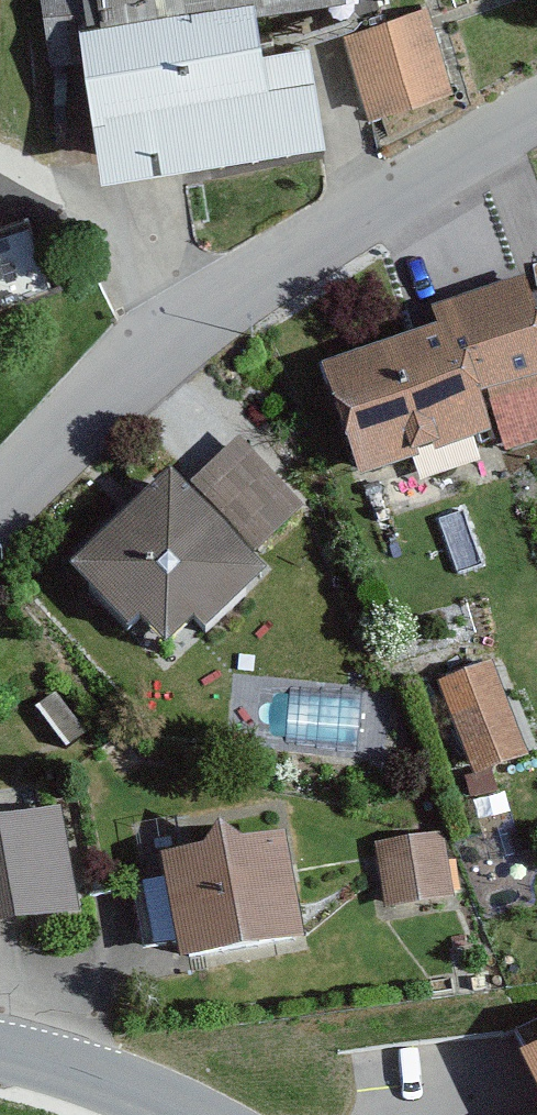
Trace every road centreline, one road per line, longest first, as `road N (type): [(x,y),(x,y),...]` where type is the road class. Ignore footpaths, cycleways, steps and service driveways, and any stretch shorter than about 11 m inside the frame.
road 1 (unclassified): [(536,119),(298,255),(126,371),(0,501)]
road 2 (tertiary): [(0,1050),(120,1085),(189,1114)]

